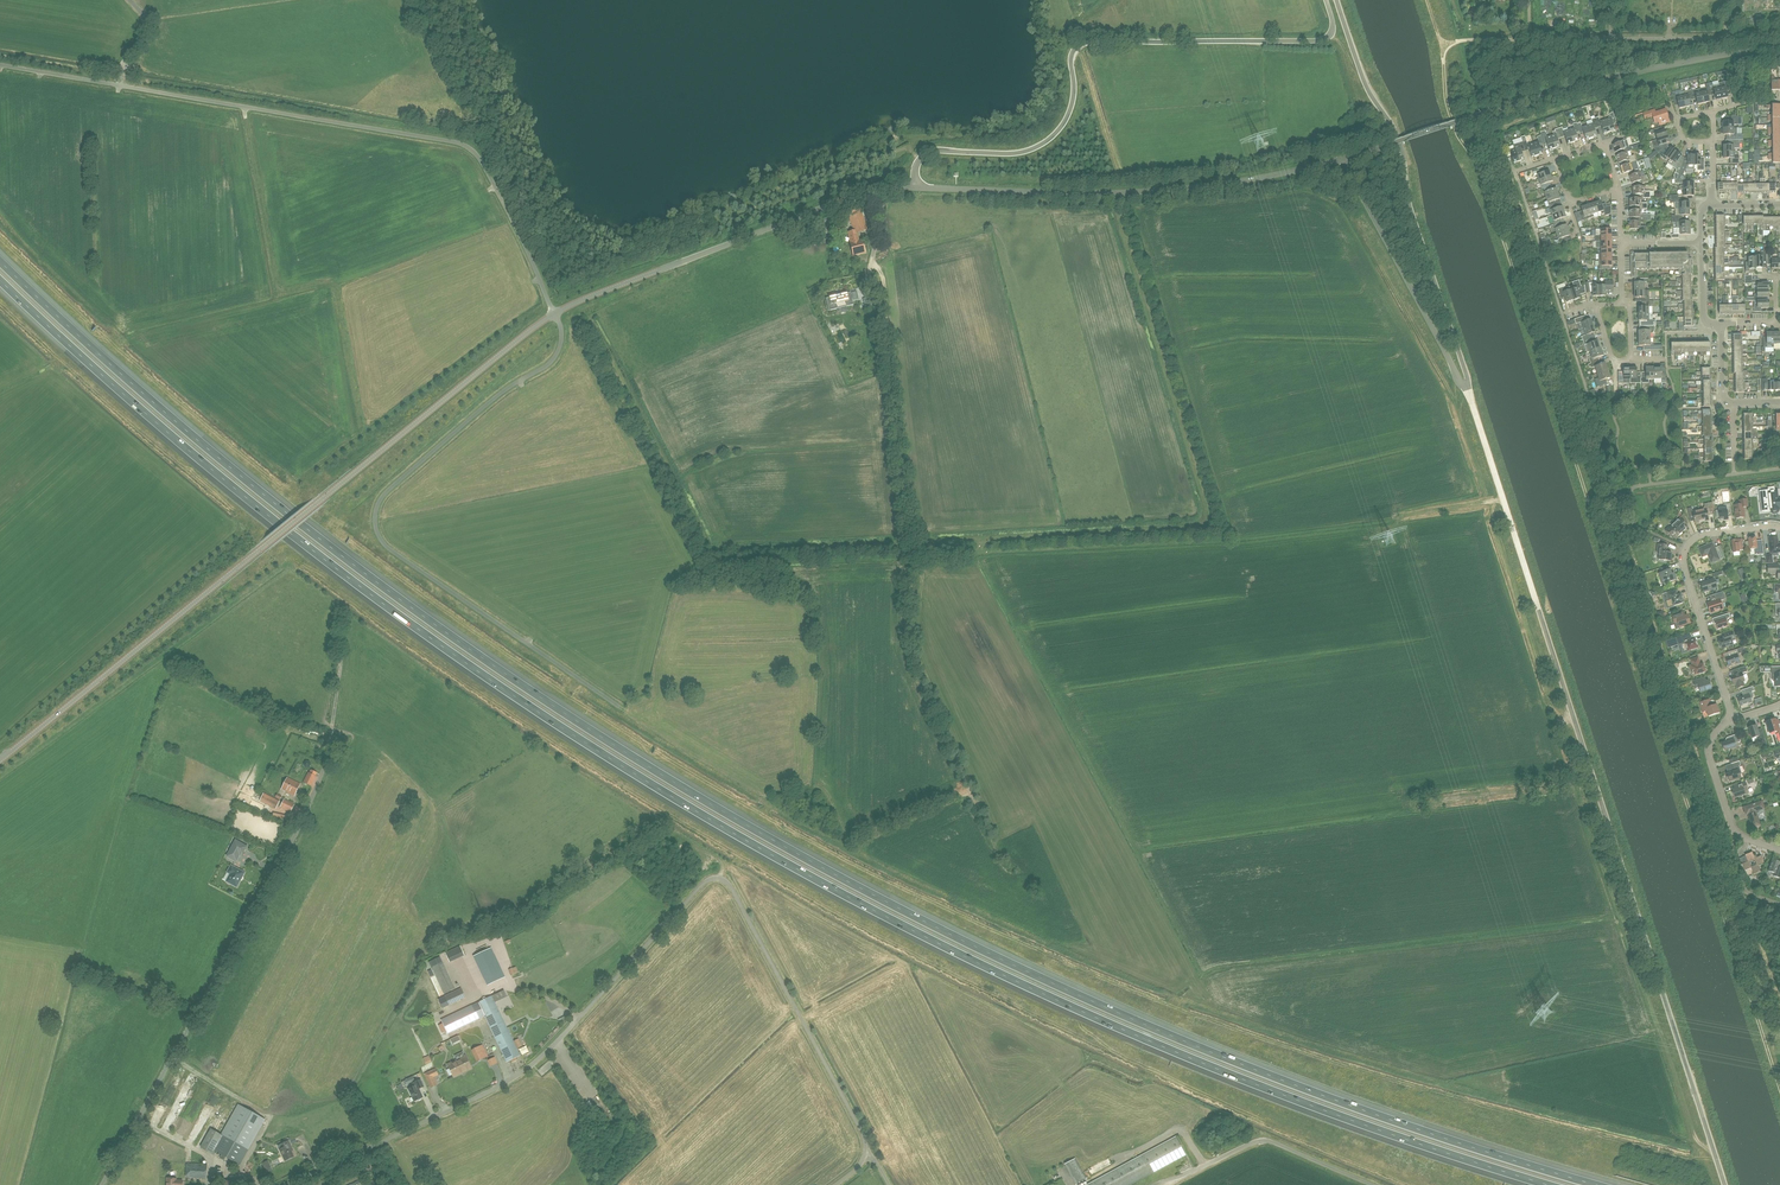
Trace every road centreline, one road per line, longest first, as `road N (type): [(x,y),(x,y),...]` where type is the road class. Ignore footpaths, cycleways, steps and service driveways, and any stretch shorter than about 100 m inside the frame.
road 1 (motorway): [(1598,1184),(1365,1111),(1160,1031),(913,915),(708,804),(536,695),(327,545),(139,391),(0,262)]
road 2 (motorway): [(0,282),(137,407),(417,629),(708,819),(979,964),(1163,1046),(1550,1184)]
road 3 (track): [(0,65),(454,142),(475,154),(560,324),(561,348),(549,366),(505,391),(393,487),(376,521),(380,536),(410,562),(619,708)]
road 4 (unclassified): [(0,759),(546,318),(862,194),(915,187)]
road 5 (unclassified): [(289,1184),(521,1073),(714,878),(729,885),(863,1137),(866,1157)]
road 6 (unclassified): [(1725,1184),(1469,391)]
road 7 (unclassified): [(346,615),(322,777),(102,1184)]
road 8 (track): [(970,793),(909,636),(910,546),(875,294),(889,229),(878,190)]
road 9 (unclassified): [(915,187),(927,152),(1013,154),(1046,141),(1071,107),(1070,60),(1080,45),(1323,39),(1333,27),(1326,0)]
road 10 (track): [(1443,62),(1454,129),(1477,166),(1588,502)]
road 11 (unclassified): [(1346,158),(1594,82),(1779,48)]
road 12 (unclassified): [(915,187),(1117,194),(1236,182),(1346,158)]
road 13 (track): [(1588,502),(1718,900)]
road 14 (unclassified): [(1337,0),(1363,80),(1402,150),(1408,202),(1469,391)]
road 15 (track): [(363,429),(334,284),(277,287),(245,107)]
road 16 (residential): [(1733,721),(1685,571),(1686,549),(1704,534),(1779,527)]
road 17 (unclassified): [(1469,391),(1346,158)]
road 18 (residential): [(1530,39),(1779,35)]
road 19 (track): [(1412,804),(1571,783),(1568,701)]
road 20 (unclassified): [(1373,1184),(1264,1140),(1171,1182)]
road 21 (track): [(1718,900),(1779,1092)]
road 22 (residential): [(1779,850),(1733,829),(1710,757),(1715,733),(1733,721)]

